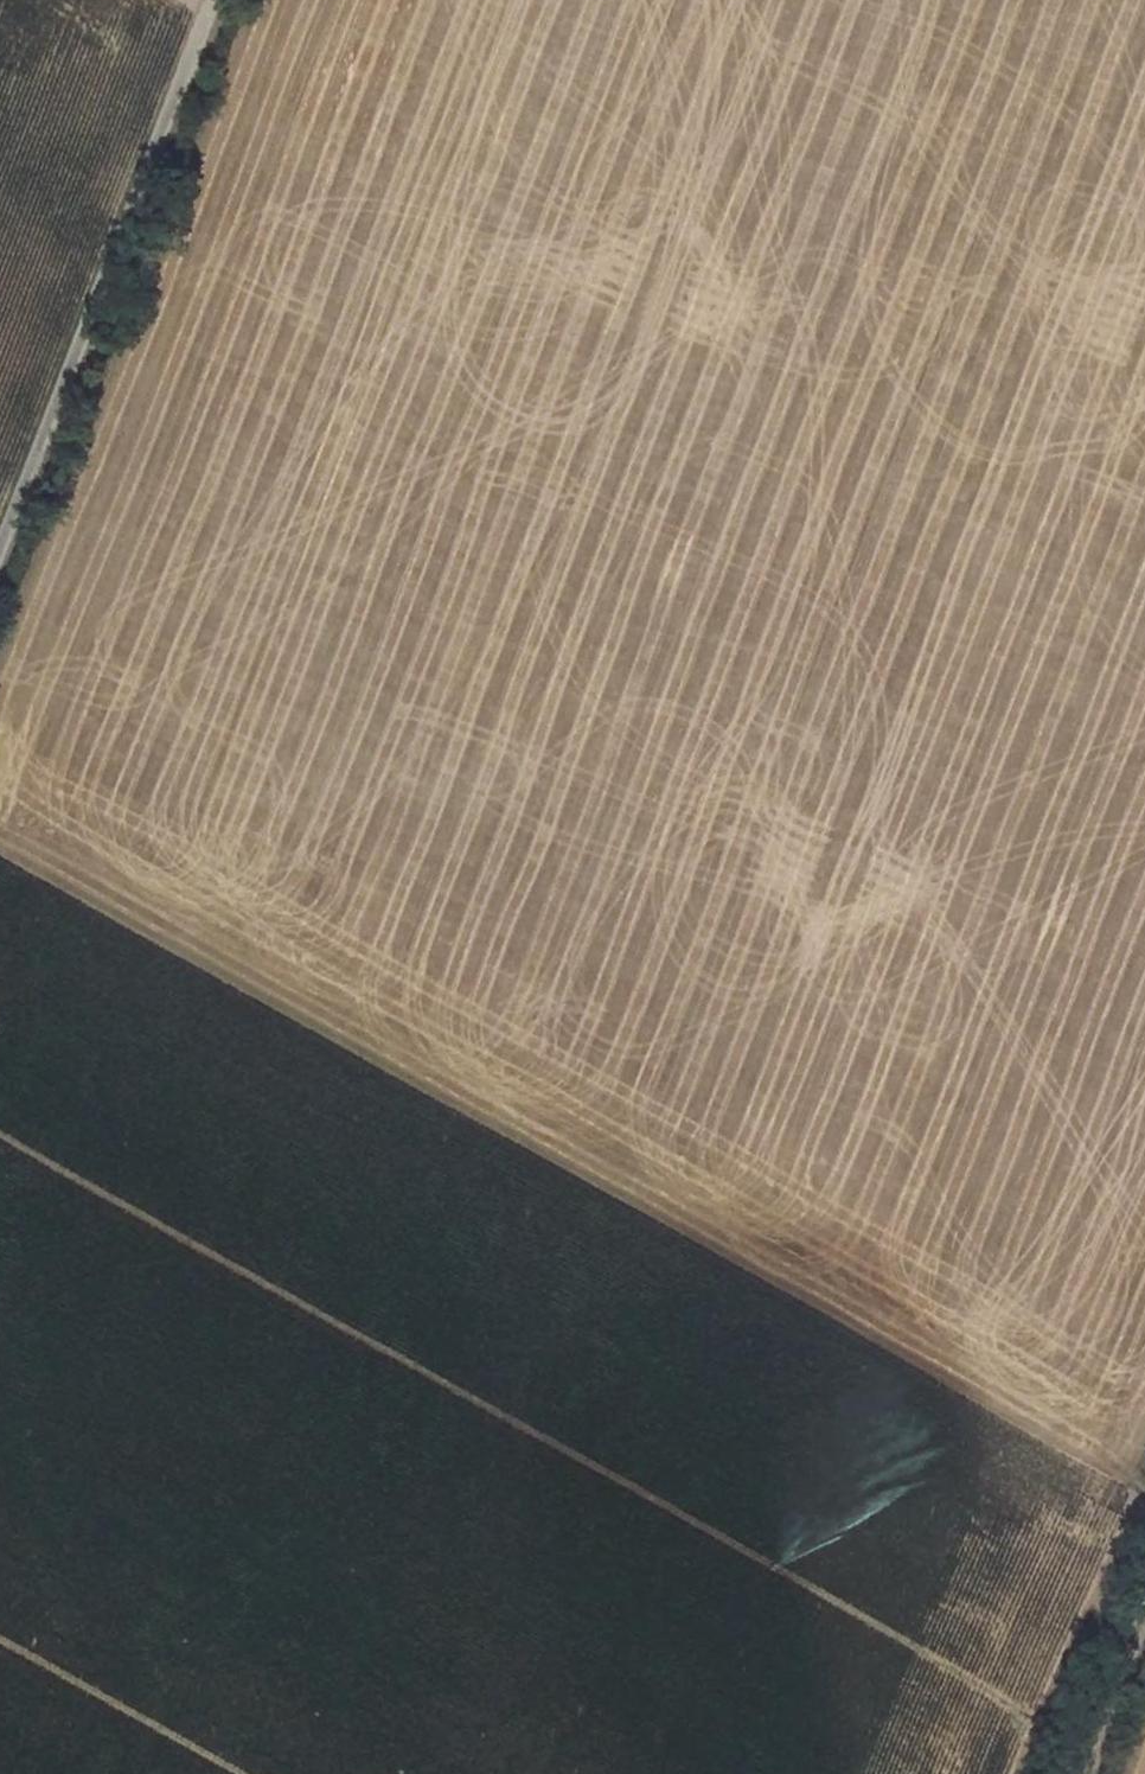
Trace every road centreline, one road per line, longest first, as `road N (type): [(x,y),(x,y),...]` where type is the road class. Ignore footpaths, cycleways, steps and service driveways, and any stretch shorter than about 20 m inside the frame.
road 1 (track): [(210,0),(0,539)]
road 2 (track): [(1074,1773),(1144,1603)]

